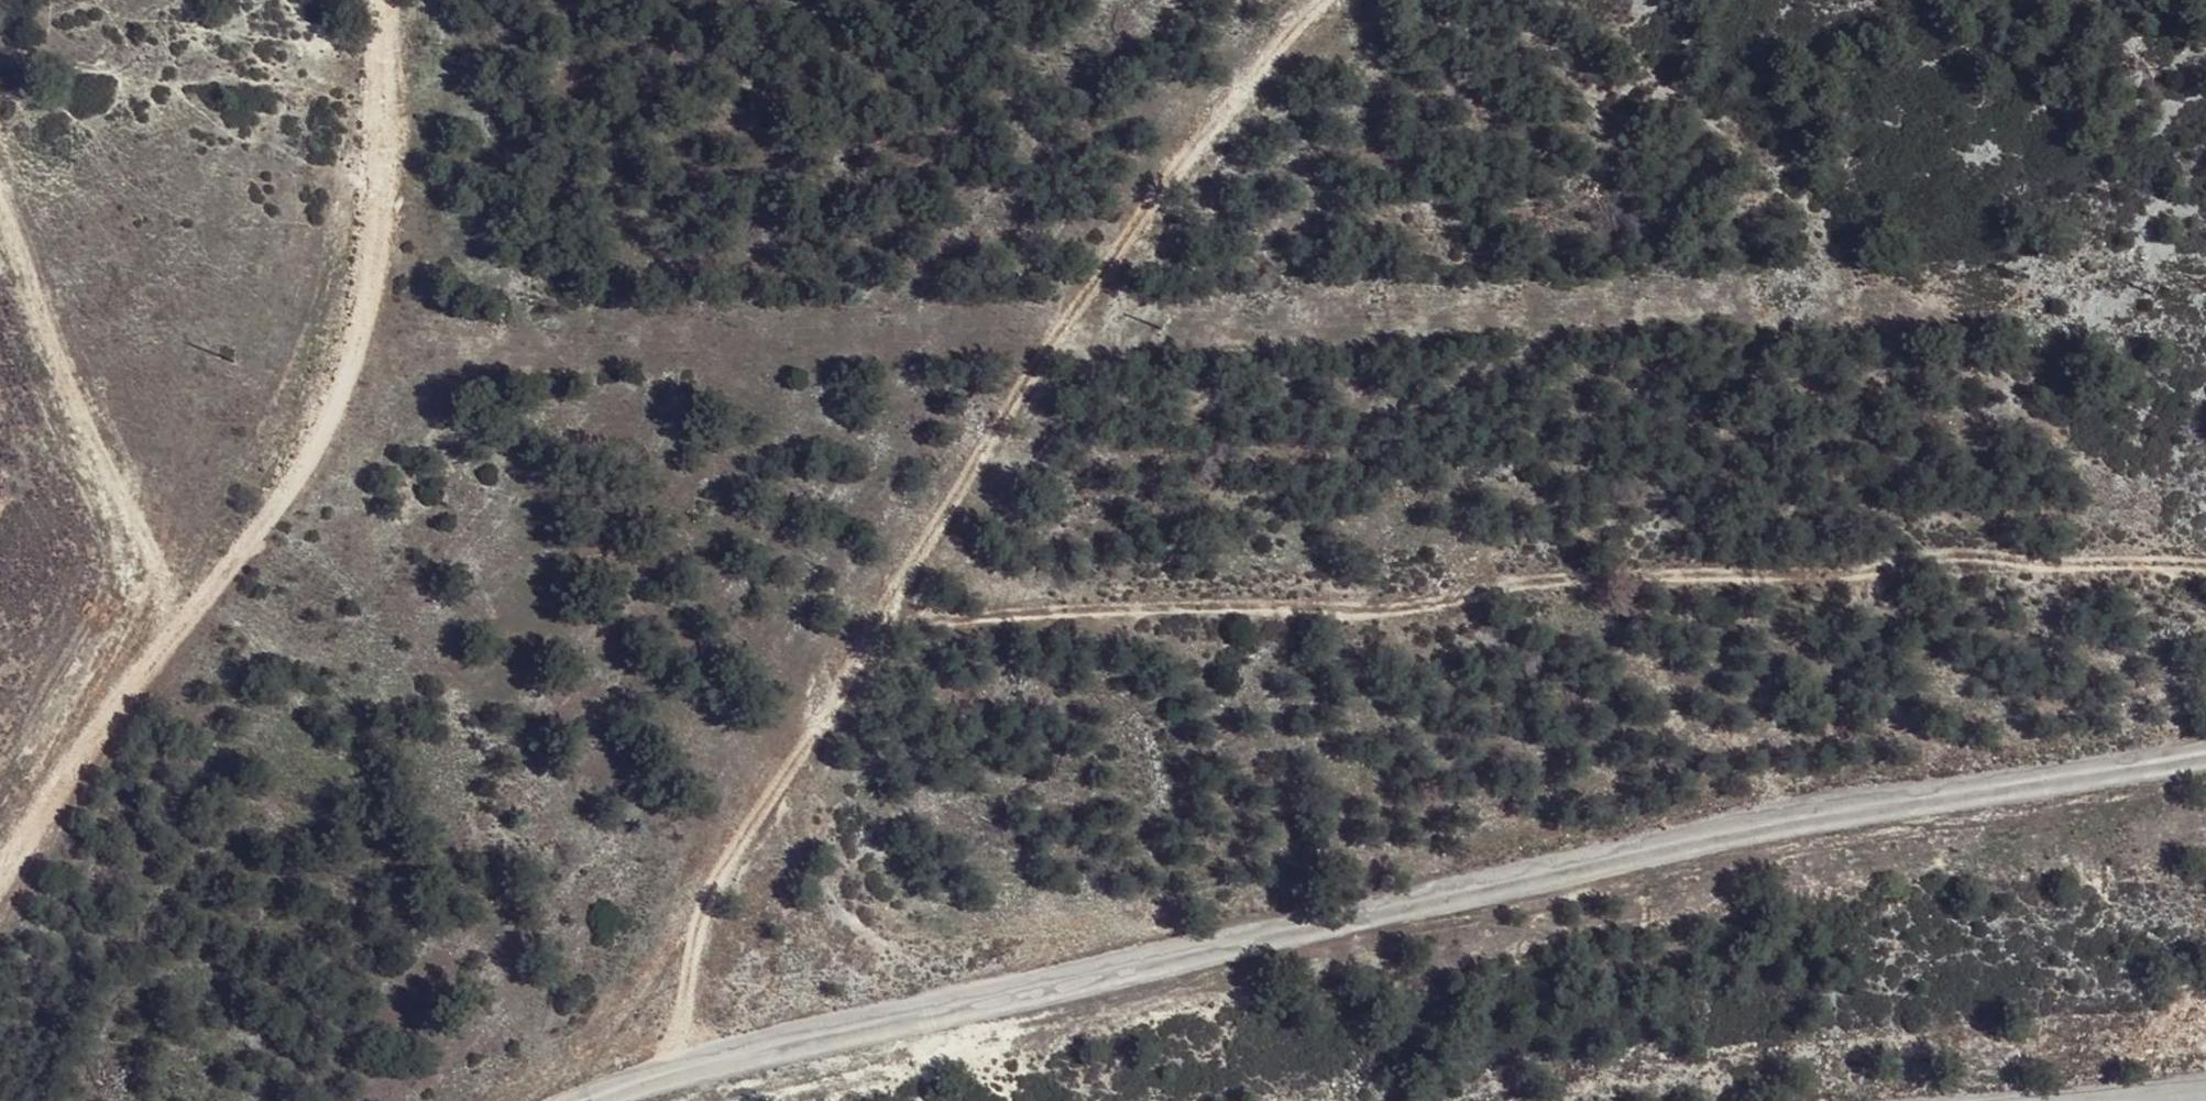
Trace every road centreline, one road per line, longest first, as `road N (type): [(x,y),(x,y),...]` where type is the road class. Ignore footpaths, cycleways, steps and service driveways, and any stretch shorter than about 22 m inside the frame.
road 1 (unclassified): [(591,1100),(1647,854),(2205,756)]
road 2 (track): [(698,1072),(697,974),(780,785),(1175,163),(1331,0)]
road 3 (track): [(405,0),(352,326),(304,464),(0,880)]

